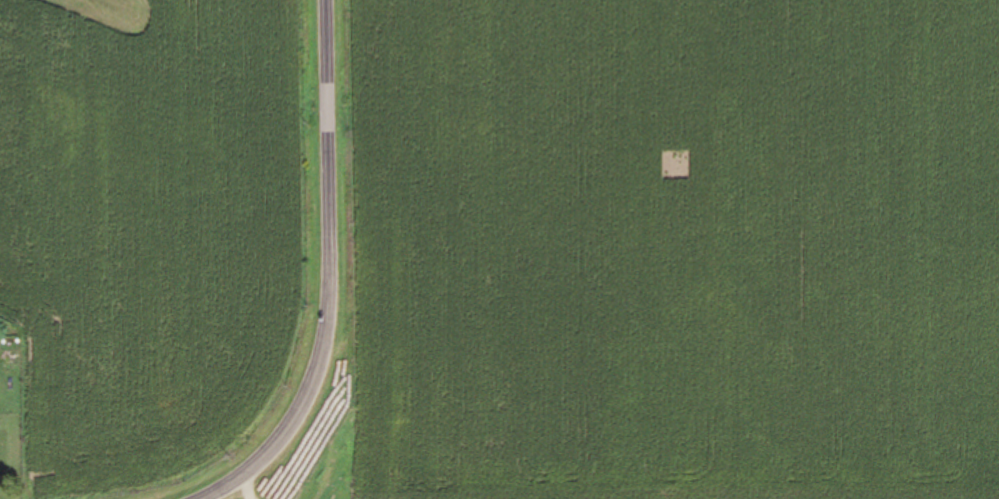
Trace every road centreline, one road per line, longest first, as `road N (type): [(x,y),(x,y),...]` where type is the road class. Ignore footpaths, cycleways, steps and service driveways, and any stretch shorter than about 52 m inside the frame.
road 1 (residential): [(204,498),(276,442),(320,348),(323,0)]

